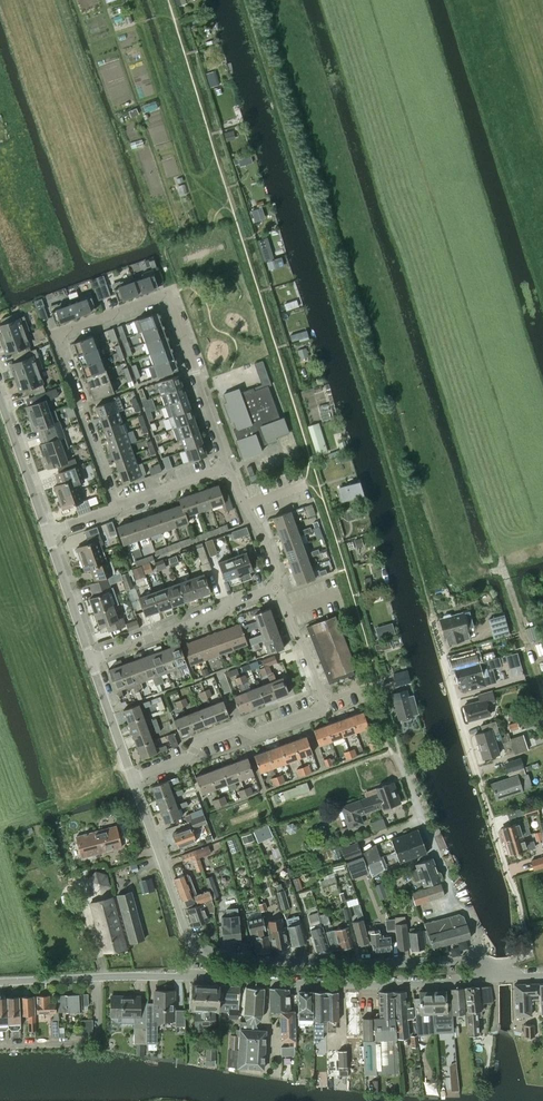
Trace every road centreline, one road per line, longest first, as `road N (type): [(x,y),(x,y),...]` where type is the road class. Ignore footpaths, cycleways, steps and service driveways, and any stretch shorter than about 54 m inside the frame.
road 1 (tertiary): [(0,982),(132,976),(406,984),(493,972)]
road 2 (residential): [(227,466),(168,293),(53,335),(114,507)]
road 3 (tertiary): [(477,962),(208,952),(192,941),(133,777)]
road 4 (residential): [(504,971),(529,955),(528,945),(426,594)]
road 5 (residential): [(133,777),(237,729),(255,734),(319,712),(323,698),(276,586)]
road 6 (residential): [(477,962),(466,909),(457,904),(394,747)]
road 7 (residential): [(276,586),(92,660)]
road 8 (tertiary): [(47,532),(0,395)]
road 9 (tertiary): [(92,660),(47,532)]
road 10 (residential): [(227,466),(265,538),(276,586)]
road 11 (tertiary): [(133,777),(92,660)]
road 12 (residential): [(114,507),(227,466)]

